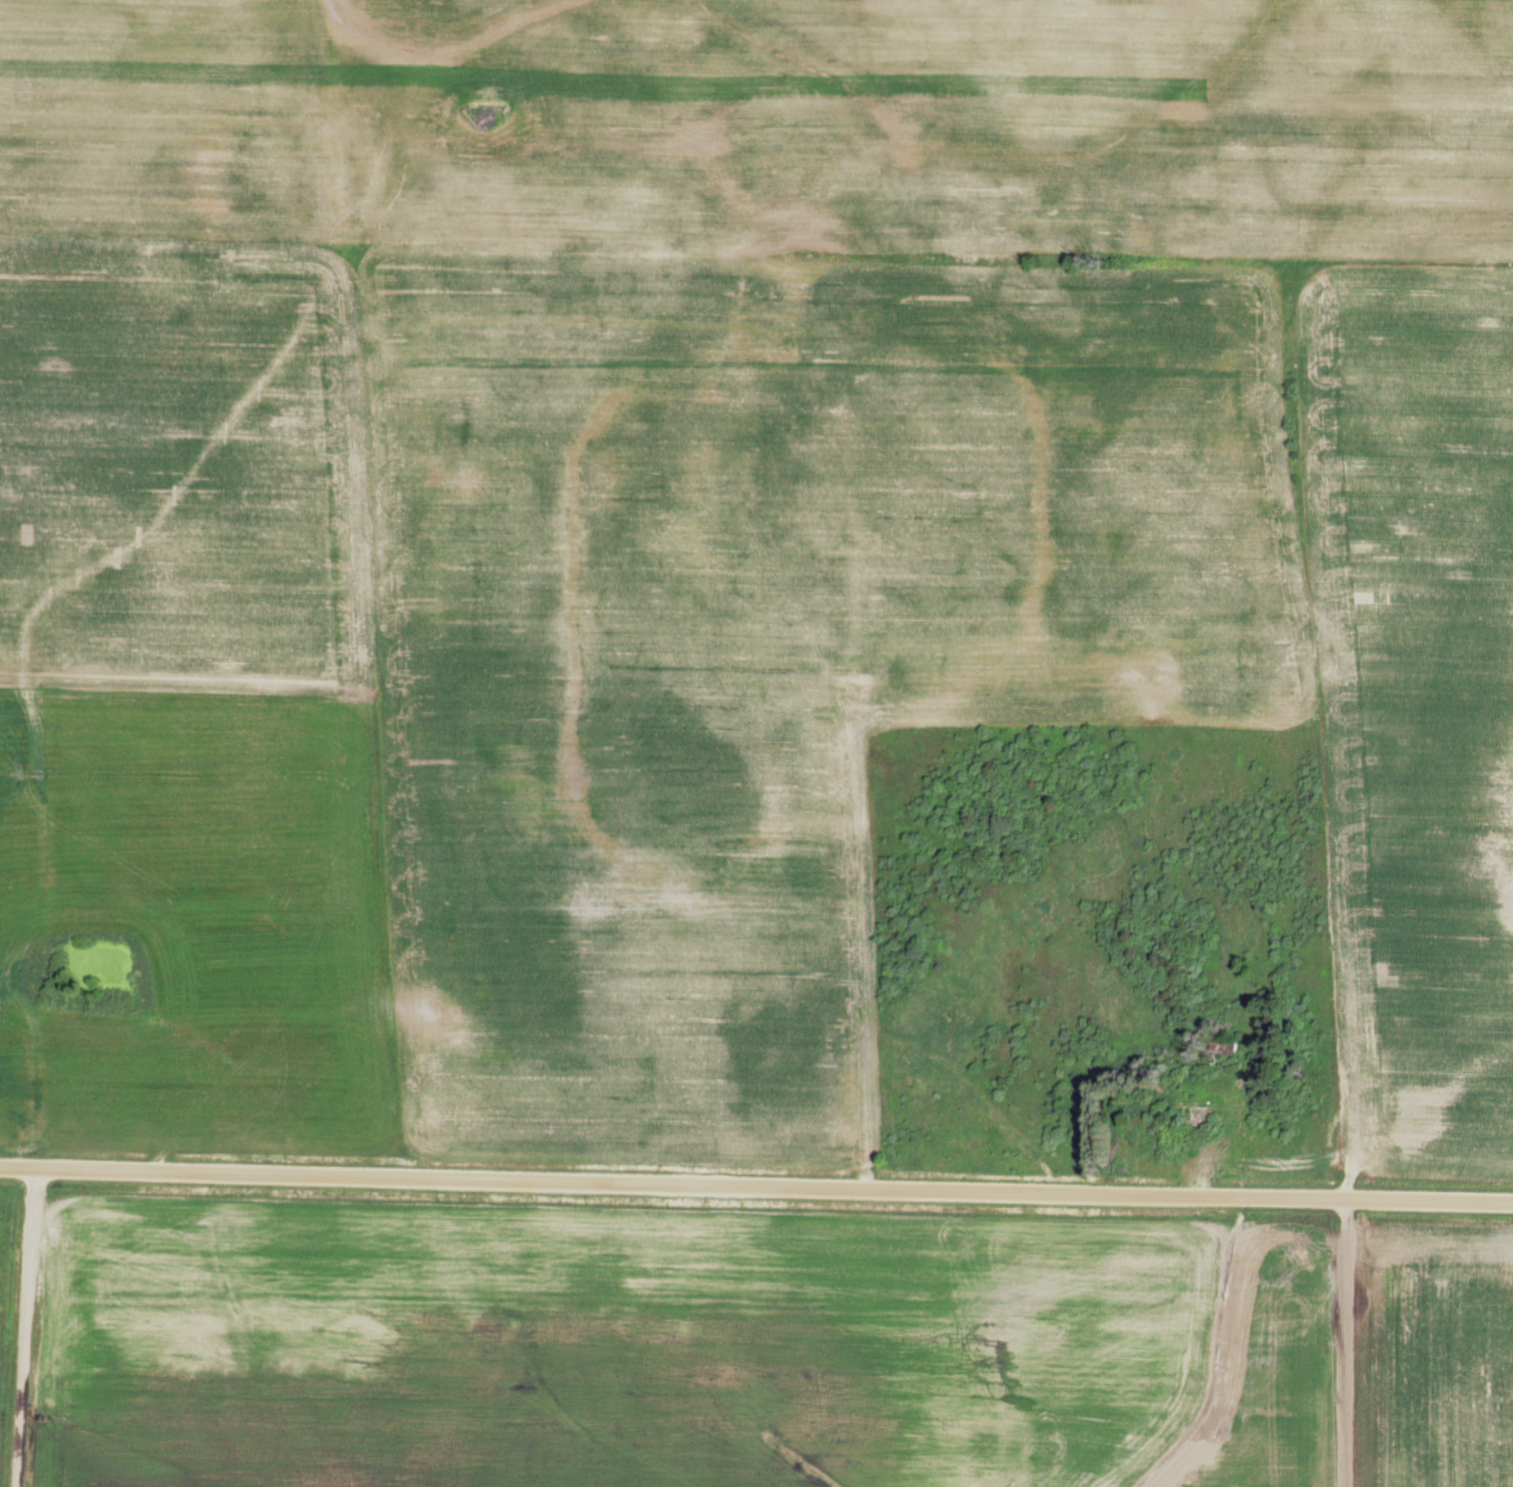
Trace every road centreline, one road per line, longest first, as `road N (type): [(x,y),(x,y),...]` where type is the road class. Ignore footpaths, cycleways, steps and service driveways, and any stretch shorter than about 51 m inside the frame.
road 1 (residential): [(1512,1185),(0,1150)]

